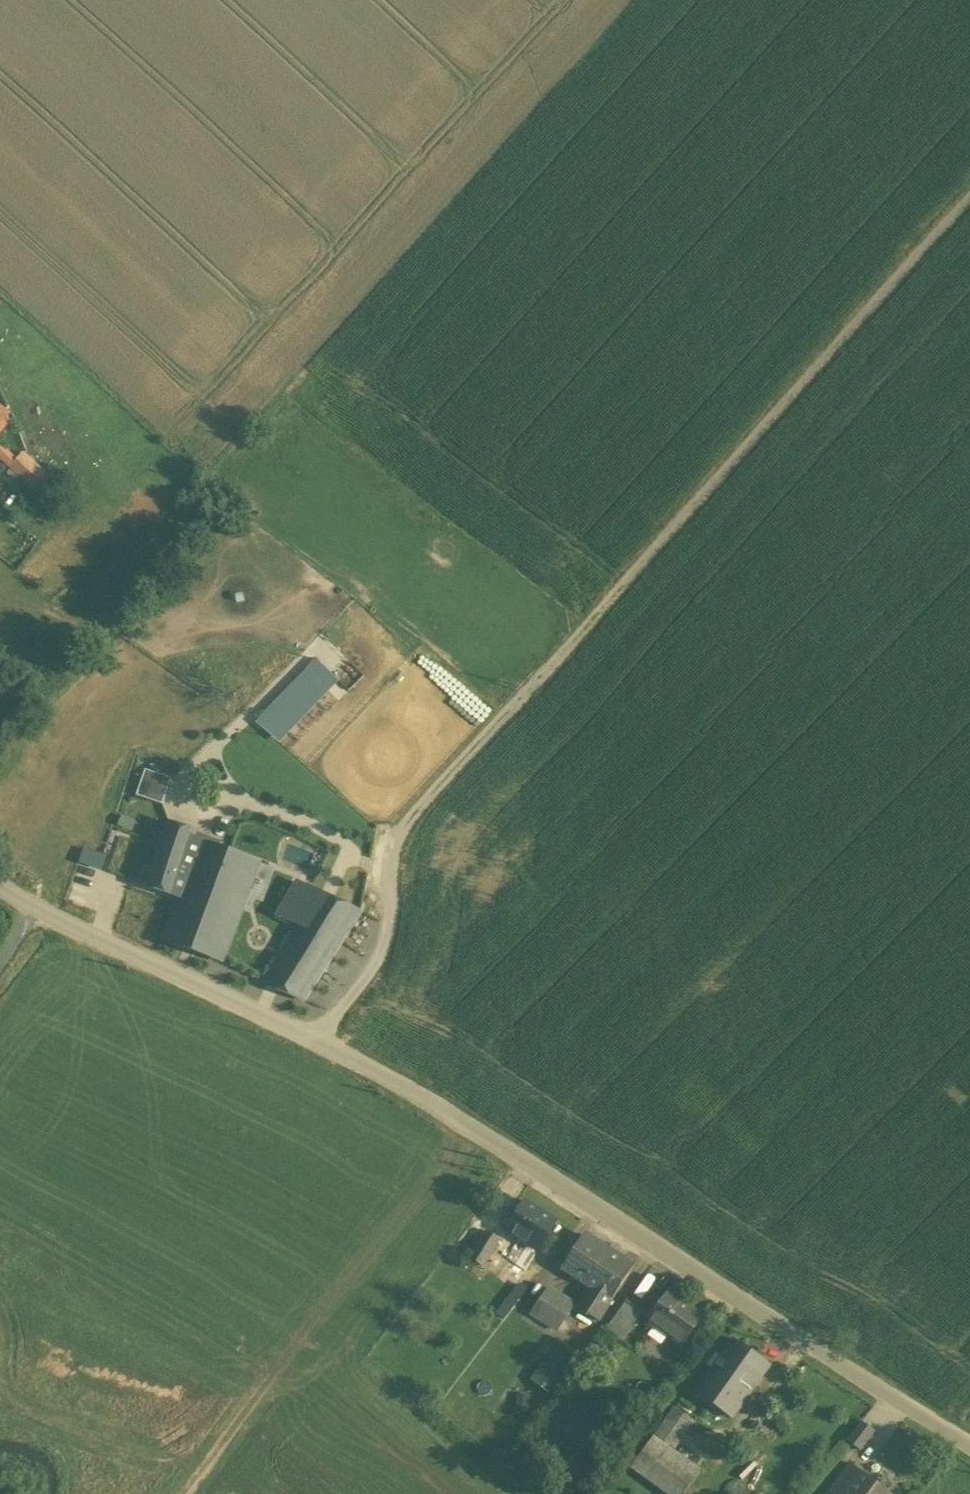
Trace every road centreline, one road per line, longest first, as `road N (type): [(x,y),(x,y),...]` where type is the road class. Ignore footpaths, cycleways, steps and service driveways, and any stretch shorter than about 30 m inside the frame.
road 1 (unclassified): [(0,889),(450,1116),(596,1217),(969,1451)]
road 2 (track): [(383,871),(408,822),(969,200)]

